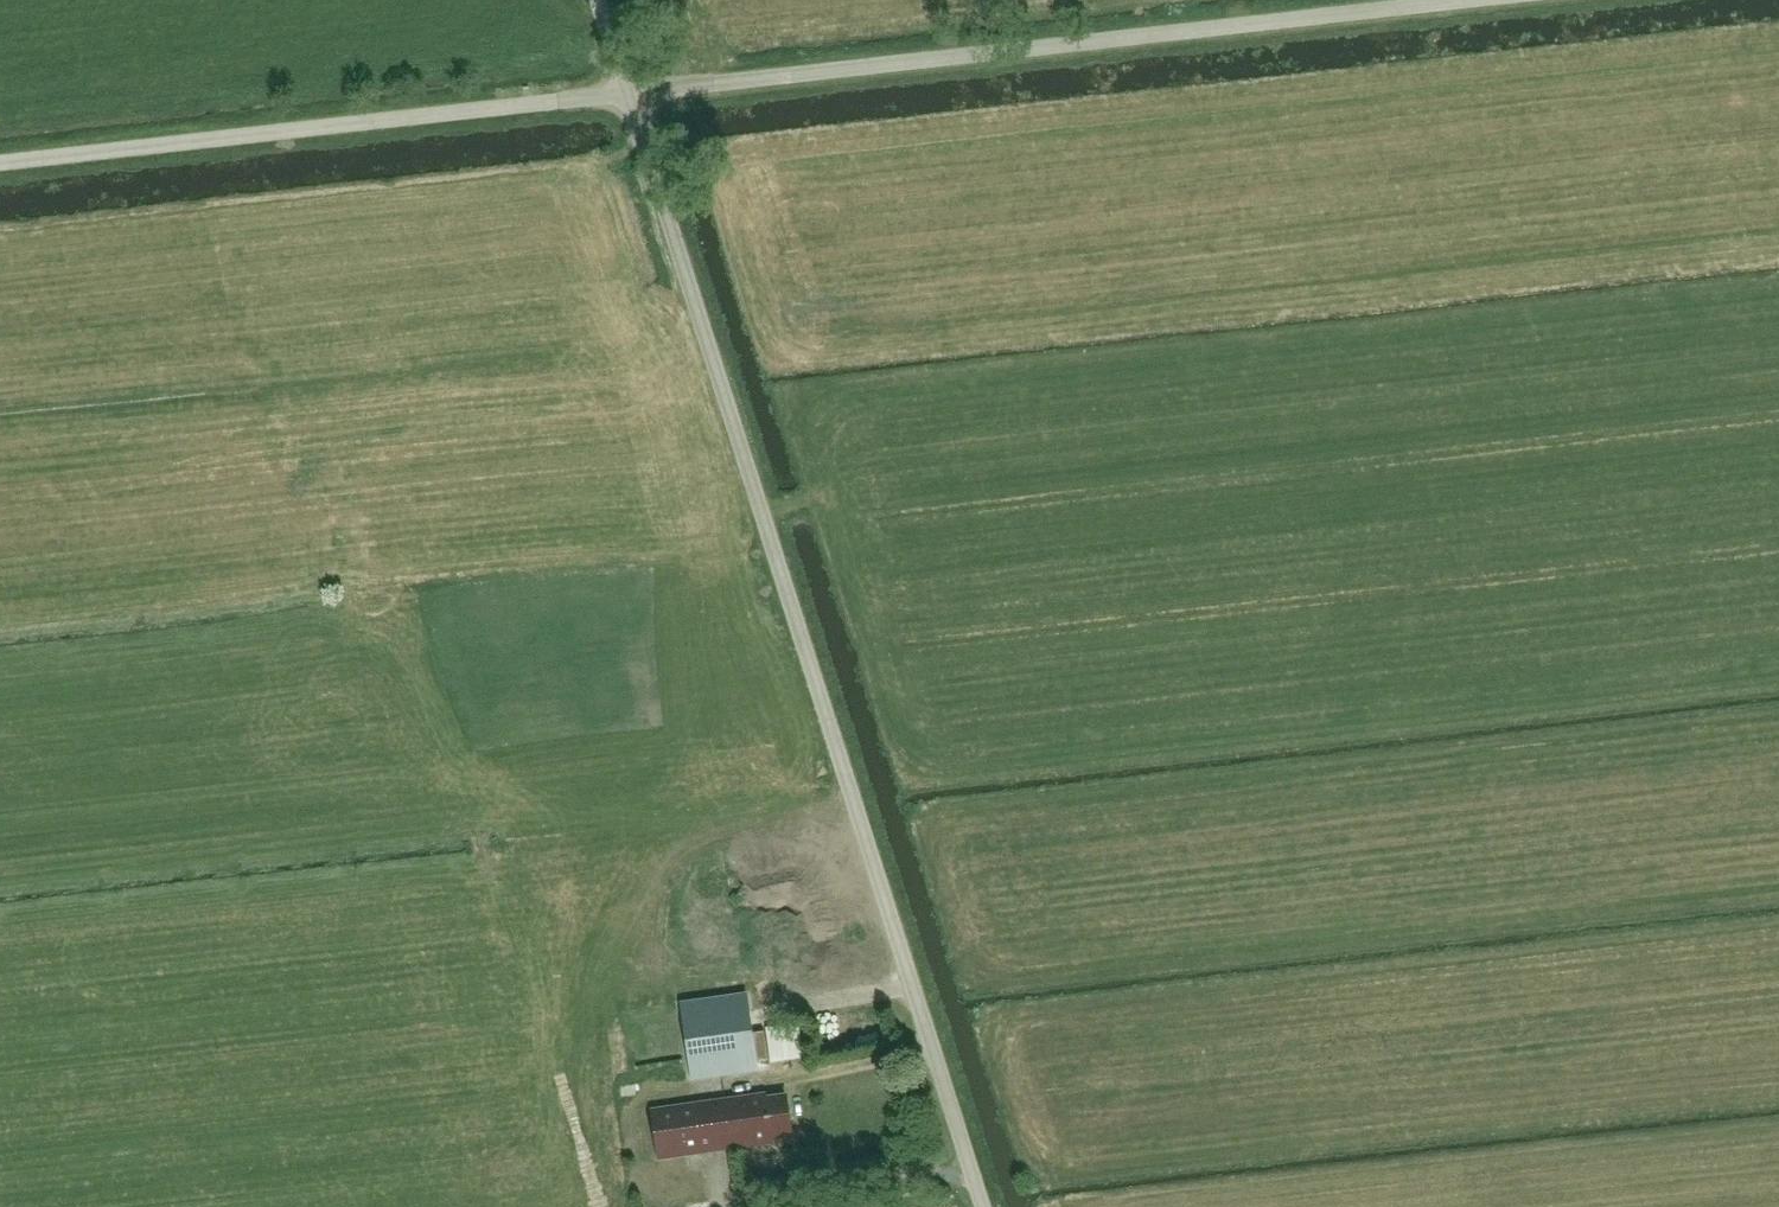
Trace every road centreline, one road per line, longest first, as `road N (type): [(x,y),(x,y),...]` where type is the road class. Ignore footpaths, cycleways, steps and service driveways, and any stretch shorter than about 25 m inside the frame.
road 1 (unclassified): [(979,1206),(623,93)]
road 2 (unclassified): [(623,93),(1453,0)]
road 3 (unclassified): [(0,161),(623,93)]

